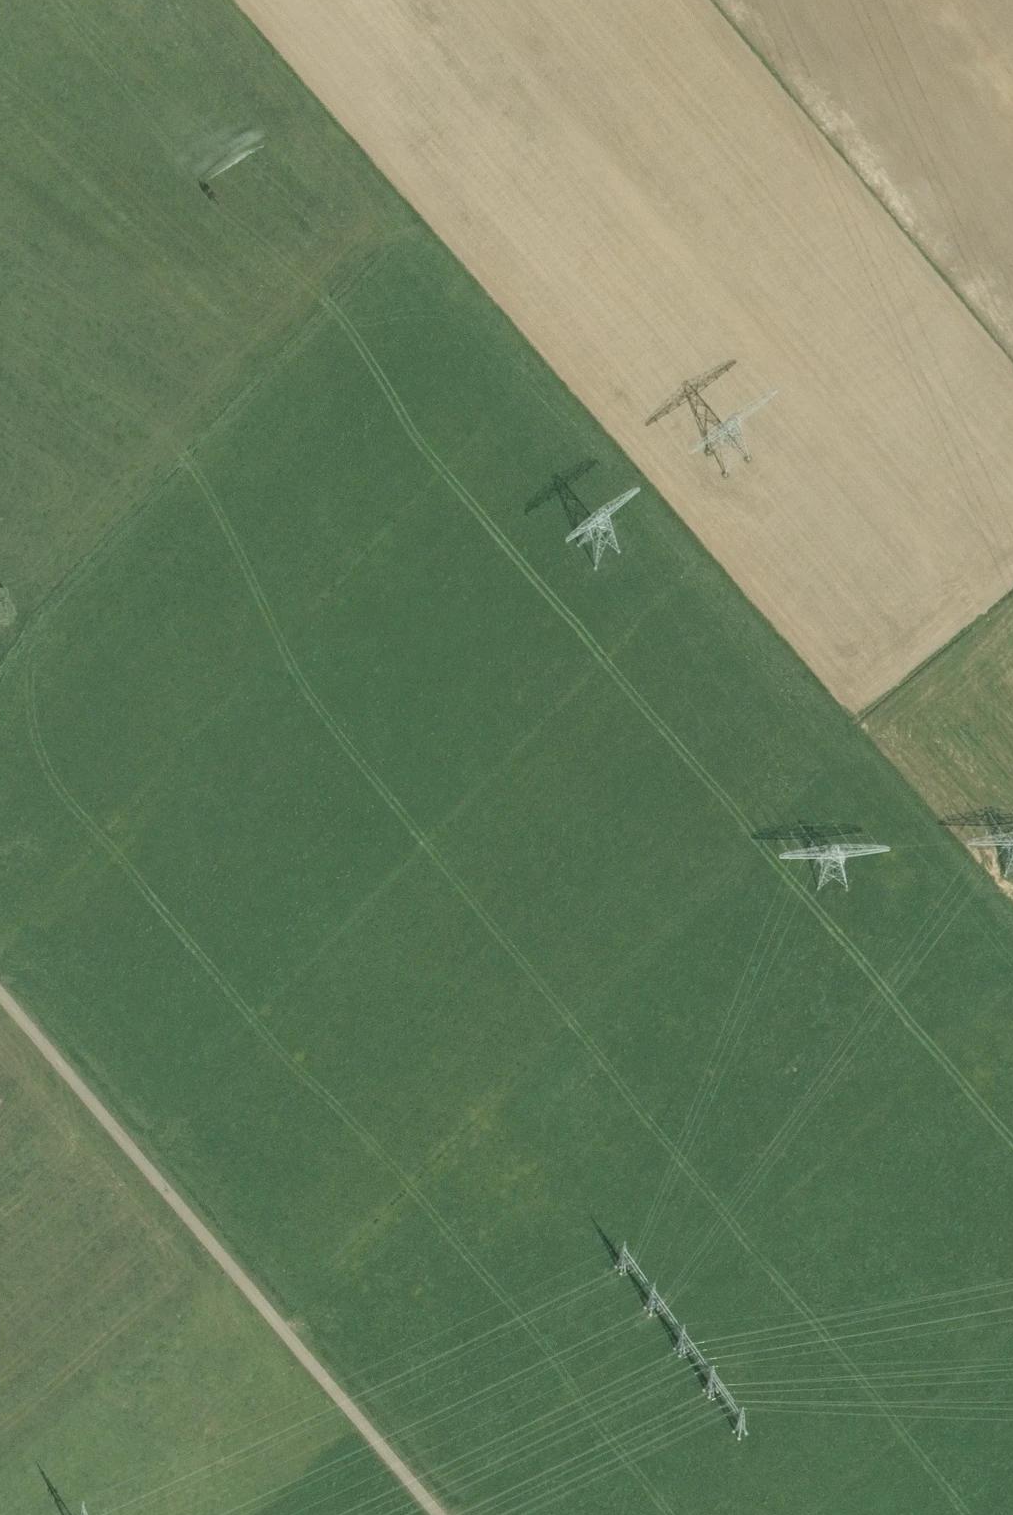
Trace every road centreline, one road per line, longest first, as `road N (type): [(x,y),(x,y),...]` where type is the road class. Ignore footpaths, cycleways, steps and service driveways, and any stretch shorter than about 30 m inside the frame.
road 1 (track): [(0,992),(438,1514)]

